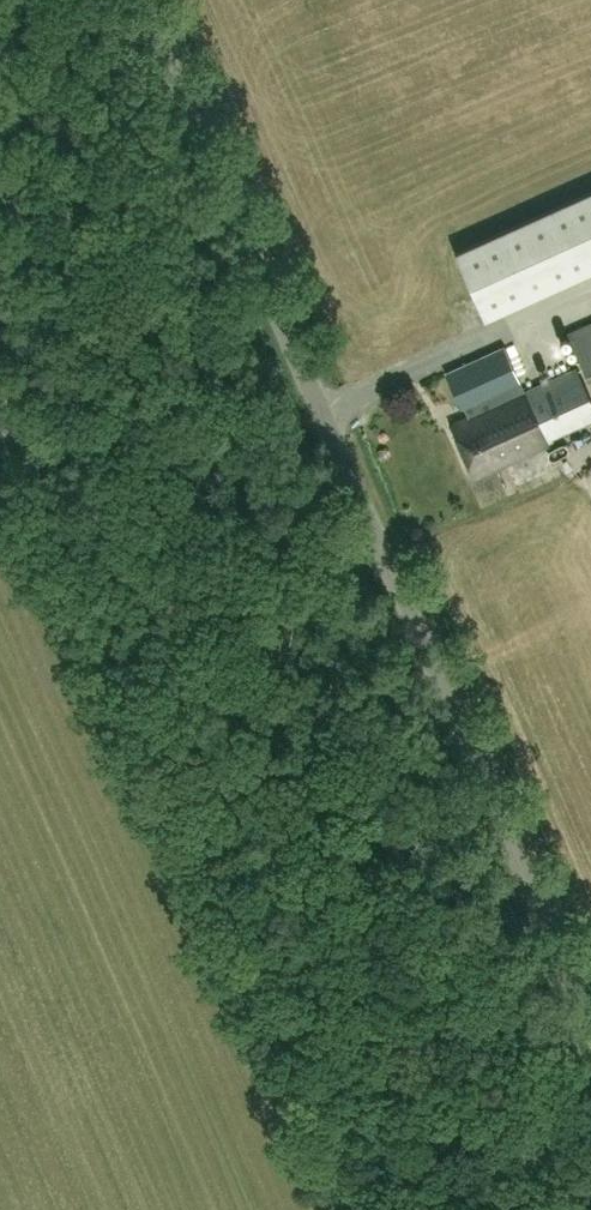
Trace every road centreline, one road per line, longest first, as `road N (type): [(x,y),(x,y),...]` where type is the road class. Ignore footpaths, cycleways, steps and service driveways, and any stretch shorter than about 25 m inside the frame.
road 1 (unclassified): [(590,1036),(135,0)]

